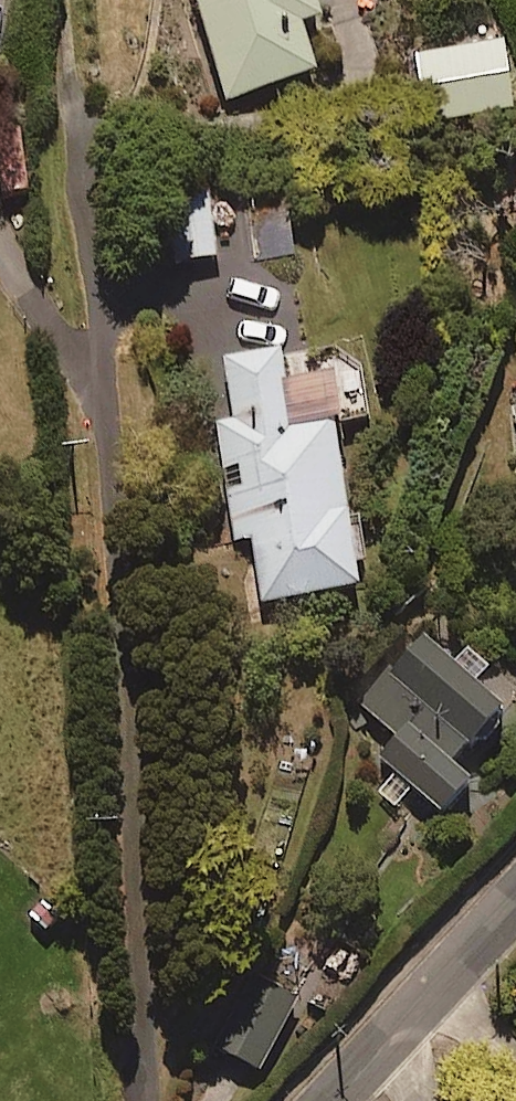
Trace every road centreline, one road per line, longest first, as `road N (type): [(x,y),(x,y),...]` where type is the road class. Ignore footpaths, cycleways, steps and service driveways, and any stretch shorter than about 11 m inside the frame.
road 1 (residential): [(148,1100),(106,424),(66,82)]
road 2 (residential): [(330,1100),(515,898)]

